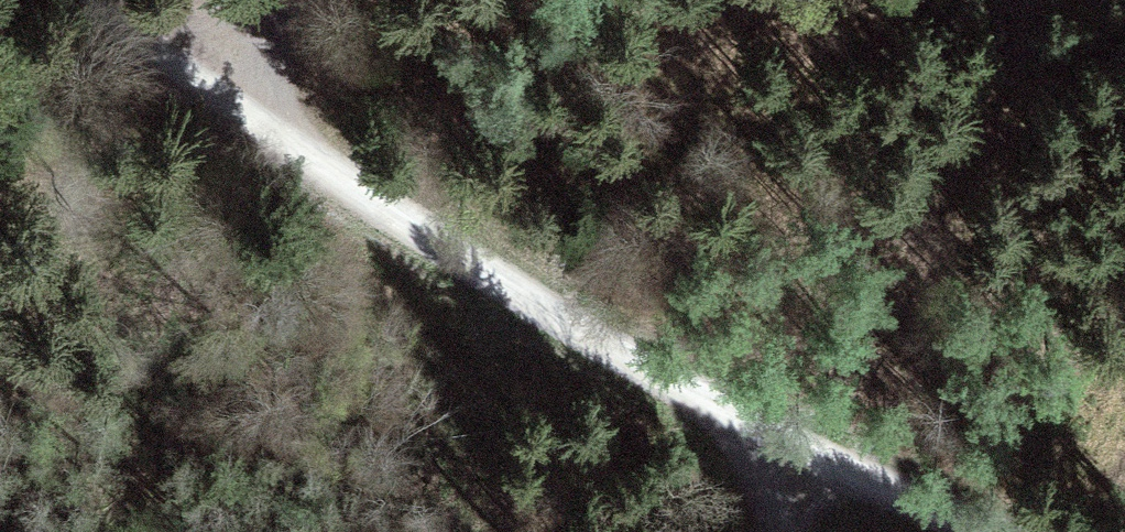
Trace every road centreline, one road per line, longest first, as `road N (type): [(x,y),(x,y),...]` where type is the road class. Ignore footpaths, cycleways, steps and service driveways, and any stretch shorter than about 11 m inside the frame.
road 1 (track): [(1019,531),(634,371),(72,0)]
road 2 (track): [(700,531),(634,371)]
road 3 (track): [(329,0),(203,84)]

